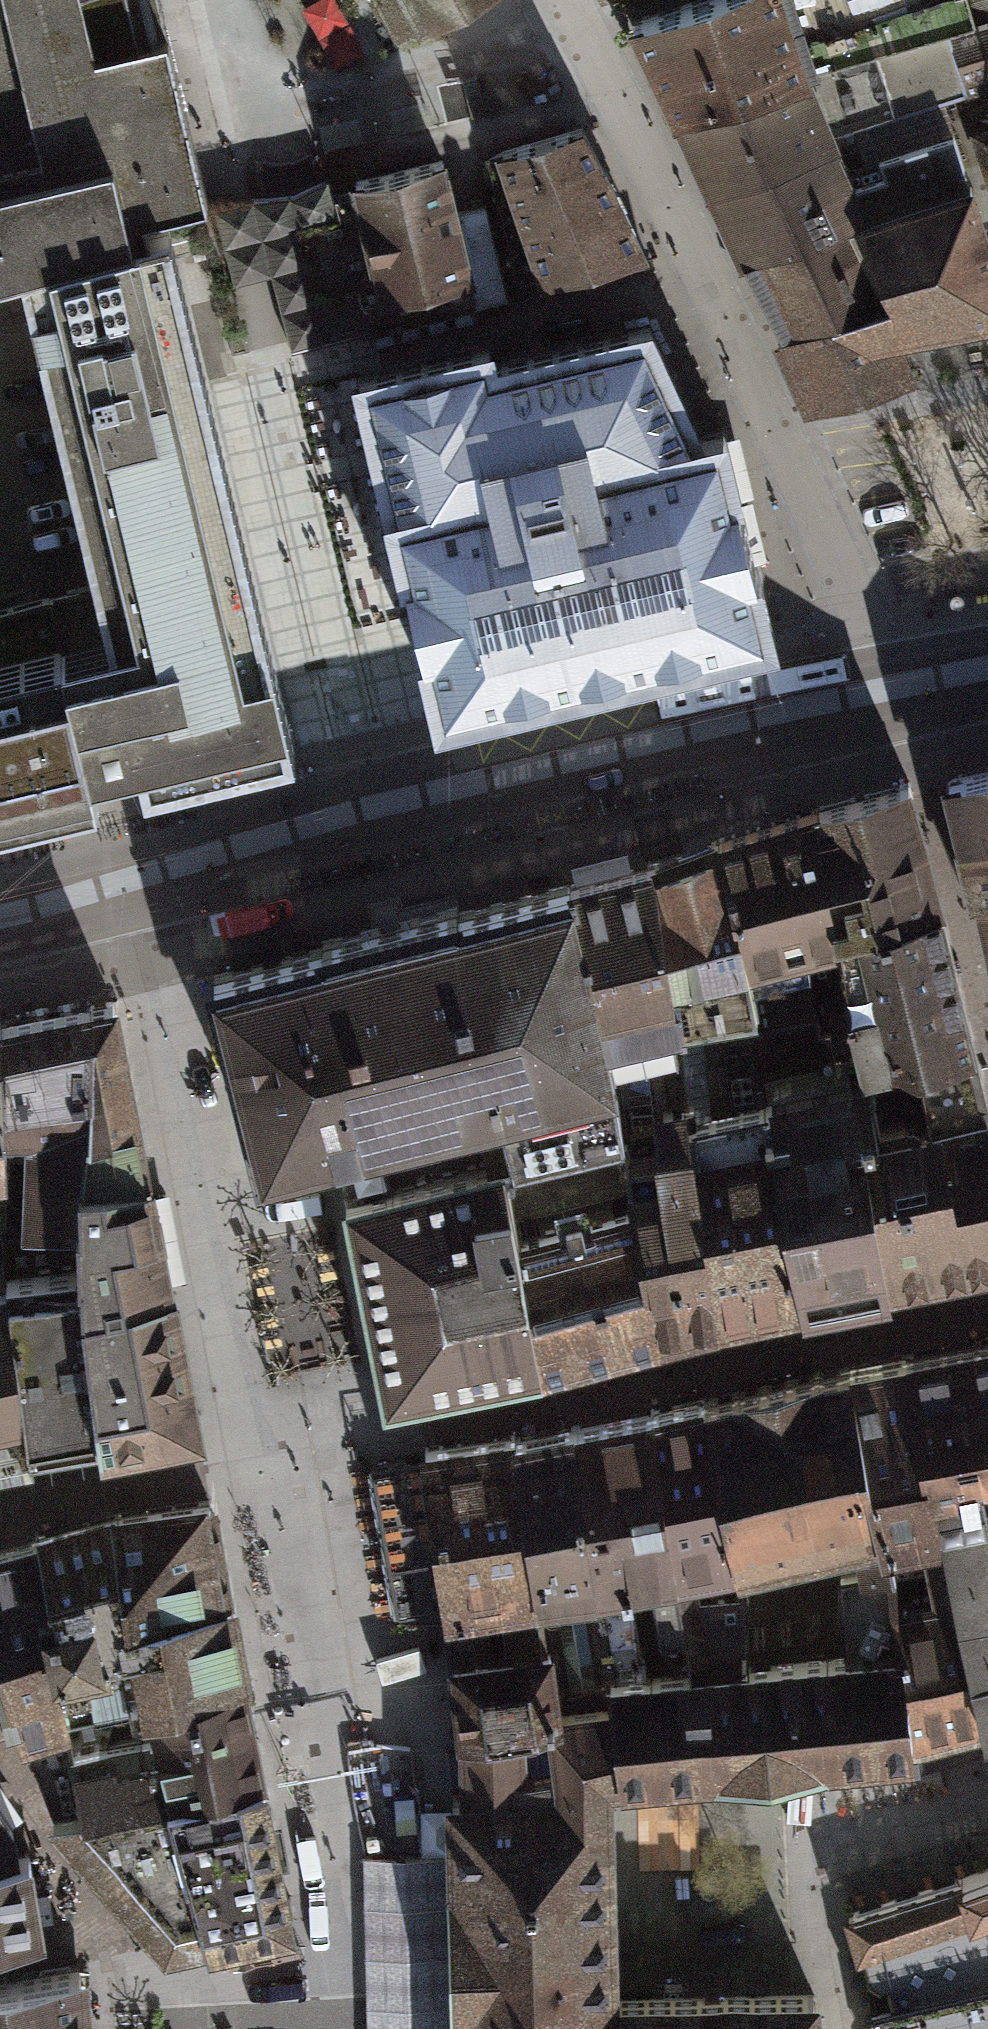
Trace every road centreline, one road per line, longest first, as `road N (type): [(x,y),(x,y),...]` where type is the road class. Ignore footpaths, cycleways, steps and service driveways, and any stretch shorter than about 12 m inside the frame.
road 1 (residential): [(891,703),(140,891)]
road 2 (residential): [(0,926),(140,891)]

